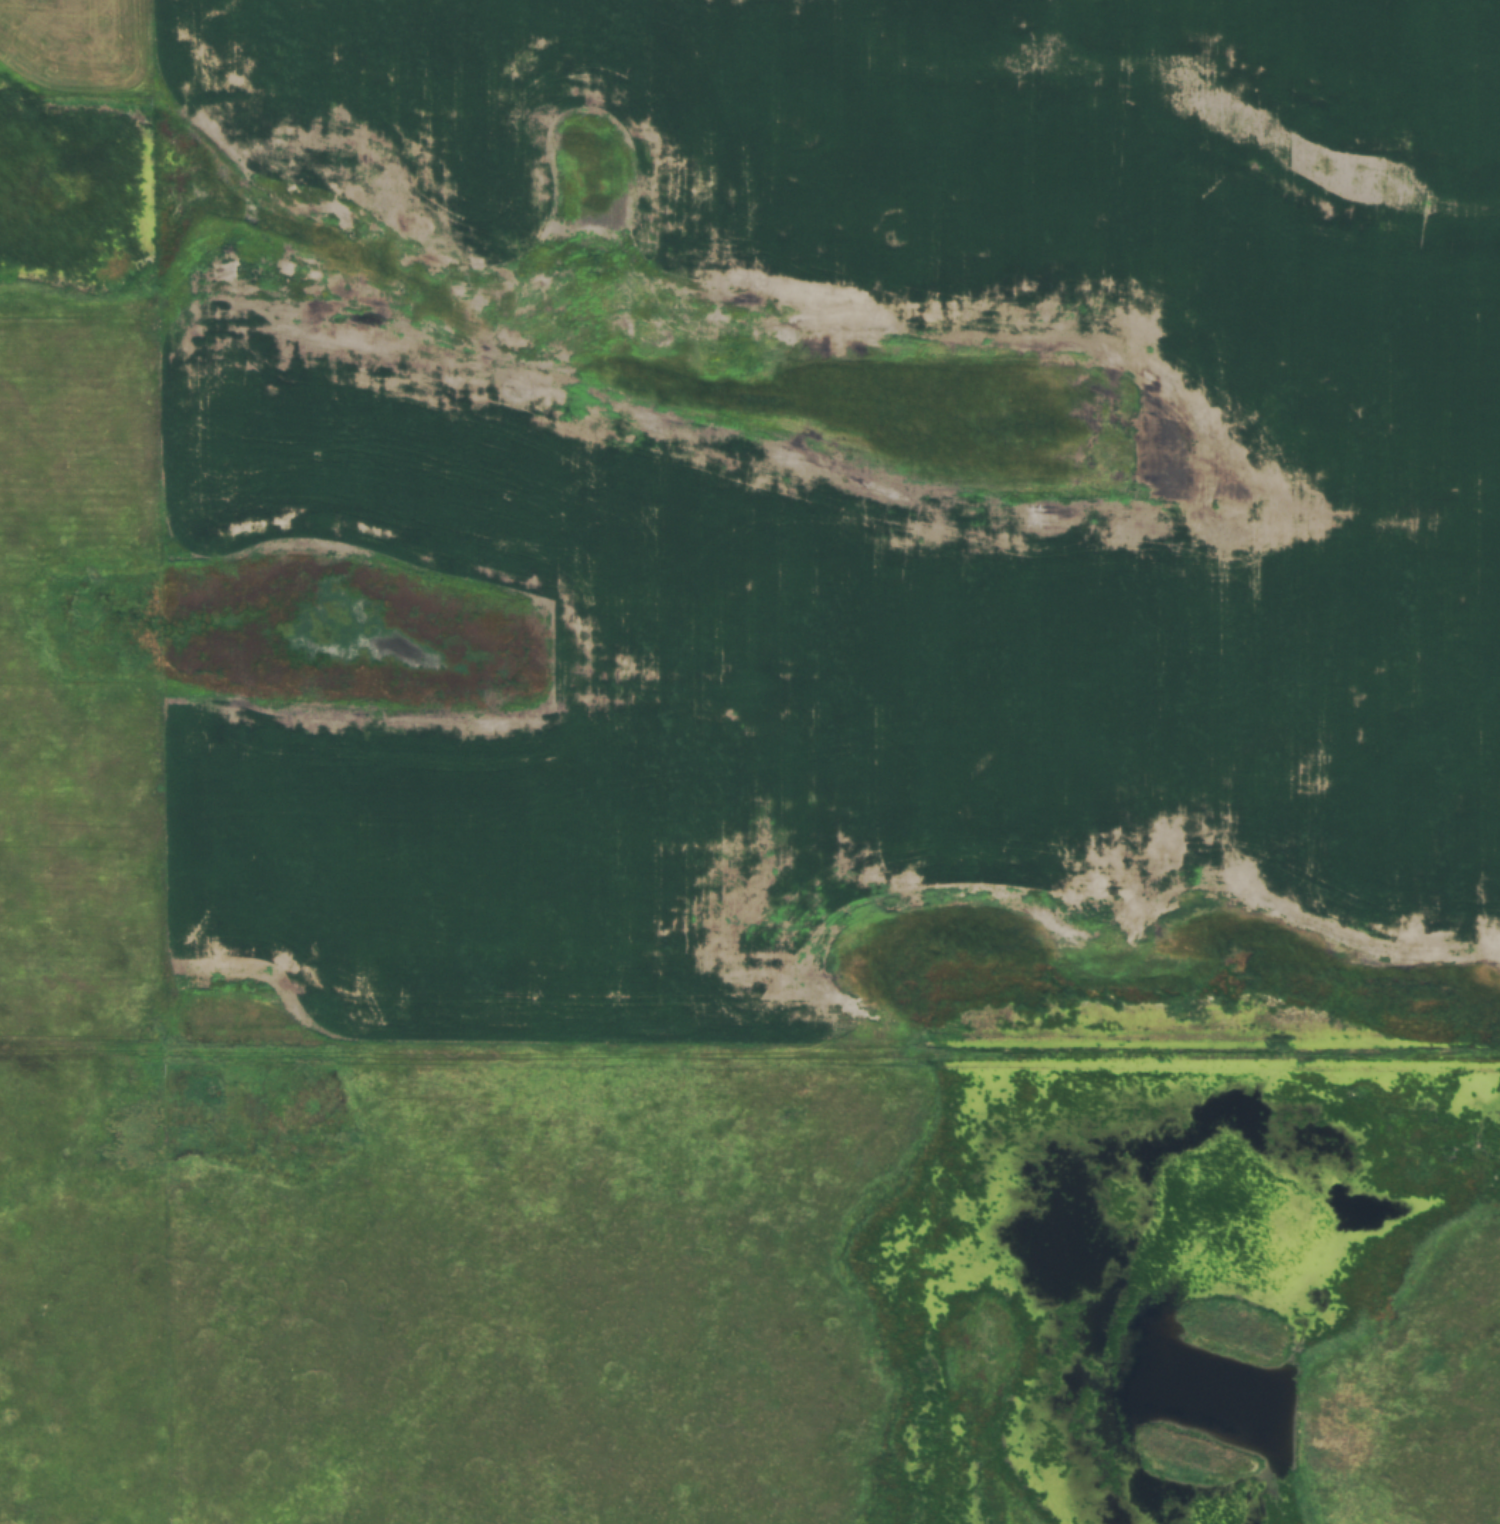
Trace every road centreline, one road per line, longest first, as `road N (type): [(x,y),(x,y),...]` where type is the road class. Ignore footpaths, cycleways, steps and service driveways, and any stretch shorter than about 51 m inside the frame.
road 1 (track): [(1499,1068),(0,1051)]

